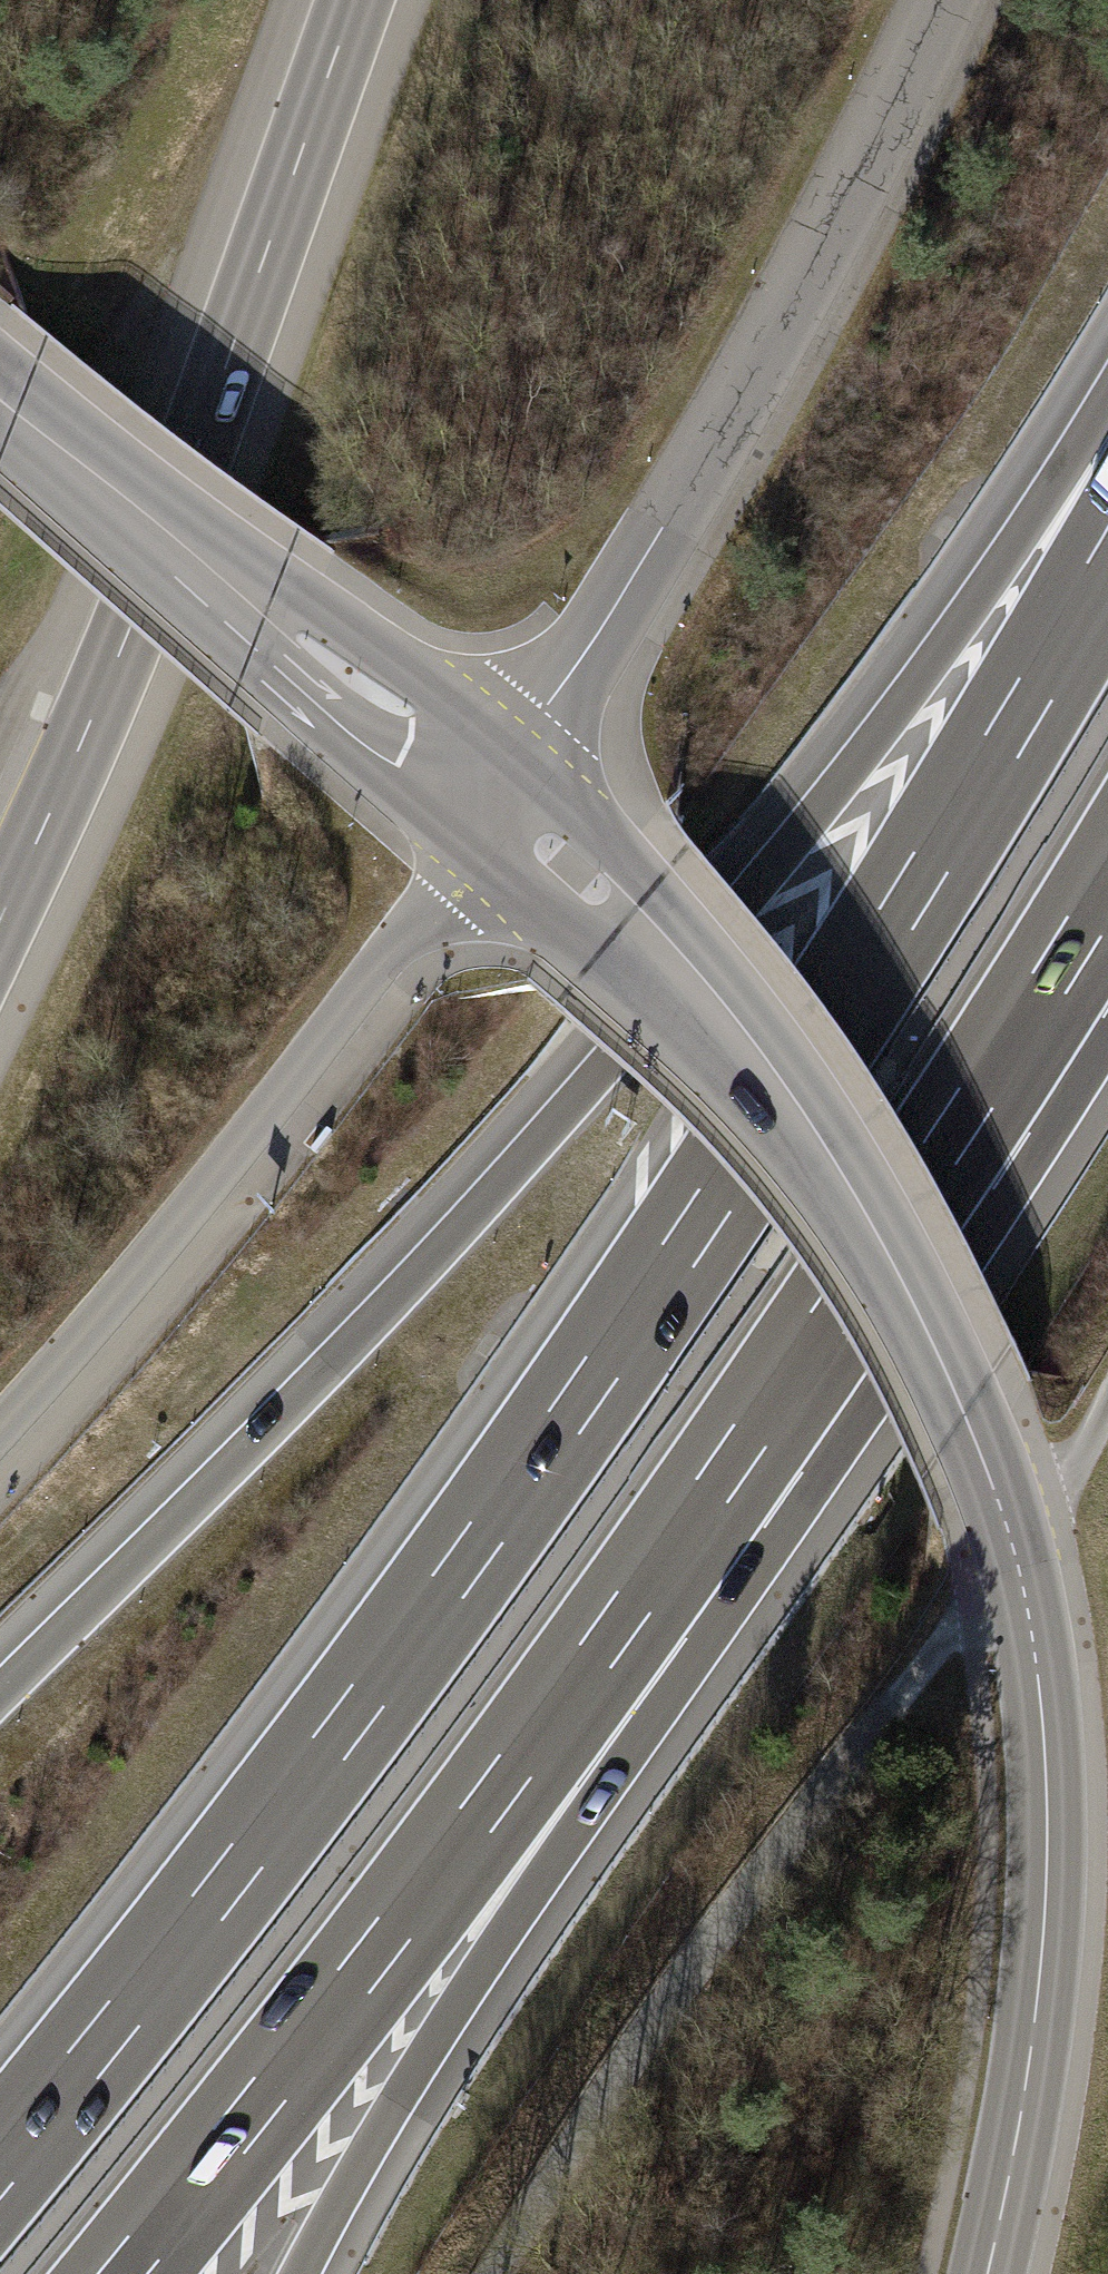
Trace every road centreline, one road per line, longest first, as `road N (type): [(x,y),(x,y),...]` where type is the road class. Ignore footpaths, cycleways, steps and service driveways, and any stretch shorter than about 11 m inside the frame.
road 1 (motorway): [(1107,564),(820,1039),(598,1370),(363,1700),(0,2166)]
road 2 (motorway): [(1107,429),(875,739),(591,1081),(346,1349),(0,1696)]
road 3 (tertiary): [(987,2273),(1030,2052),(1047,1820),(1032,1636),(990,1480),(906,1293),(764,1081),(627,919),(495,807)]
road 4 (primary): [(0,919),(126,649),(357,0)]
road 5 (tertiary): [(940,0),(823,244),(495,807)]
road 6 (track): [(1013,1546),(713,1940),(495,2273)]
road 7 (motorway): [(634,1604),(958,1127),(1107,889)]
road 8 (motorway): [(124,2273),(374,1956),(634,1604)]
road 9 (tertiary): [(0,1429),(231,1153),(495,807)]
road 10 (motorway): [(301,2273),(423,2059),(634,1604)]
road 11 (tertiary): [(0,400),(495,807)]
road 12 (track): [(1013,1546),(1107,1400)]

